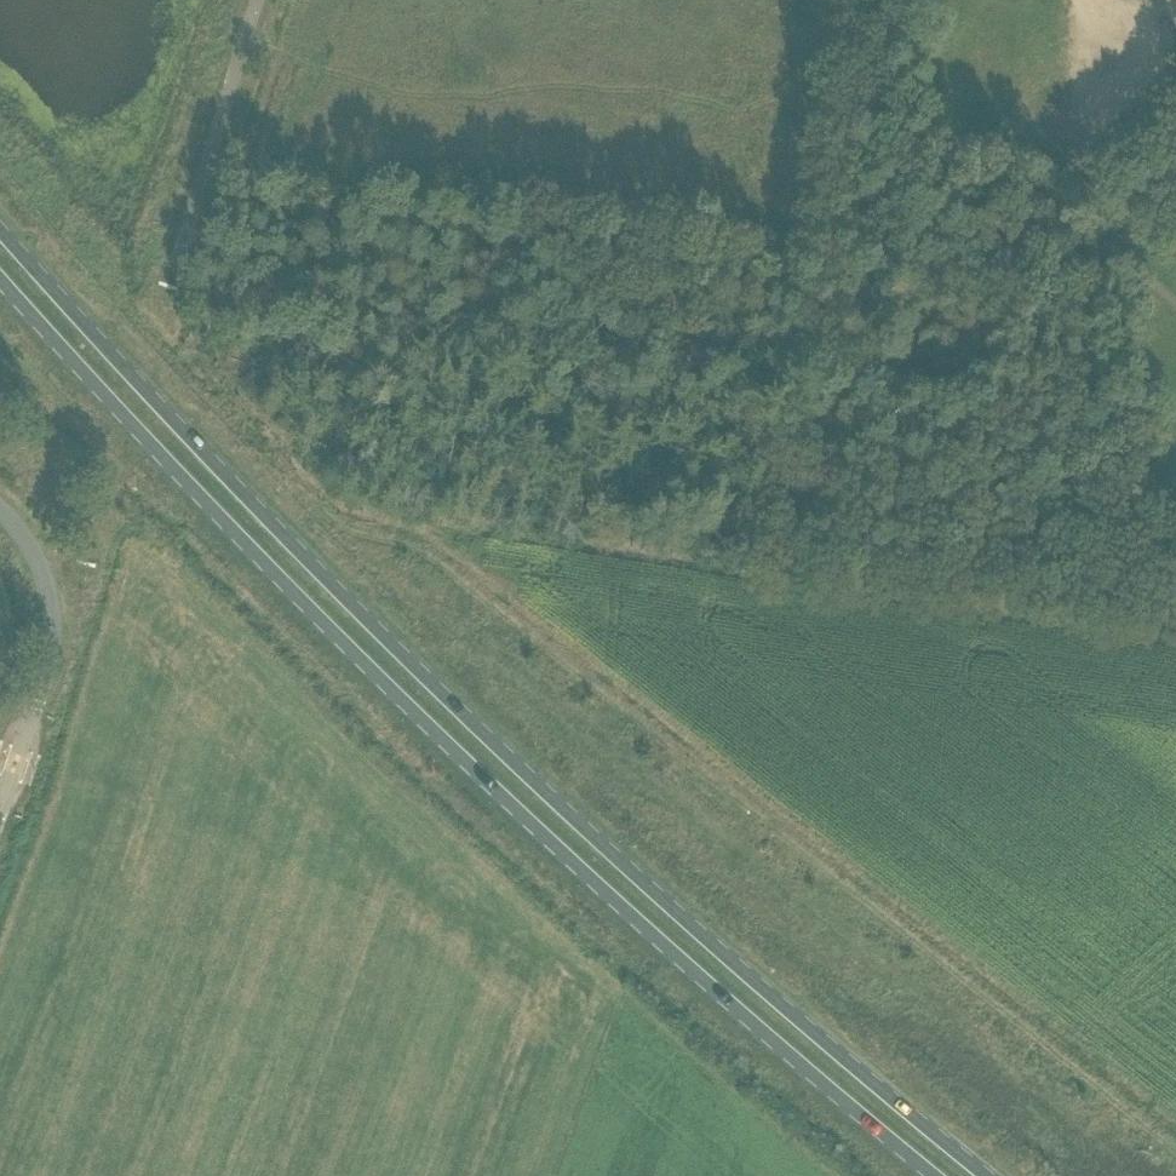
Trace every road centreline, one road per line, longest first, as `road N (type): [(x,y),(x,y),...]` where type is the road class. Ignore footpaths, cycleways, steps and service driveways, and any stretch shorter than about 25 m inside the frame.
road 1 (primary): [(983,1175),(423,679),(0,232)]
road 2 (primary): [(0,280),(396,696),(607,894),(933,1175)]
road 3 (unclassified): [(0,807),(48,664),(52,620),(29,552),(0,514)]
road 4 (track): [(1068,172),(1074,214),(1175,306)]

